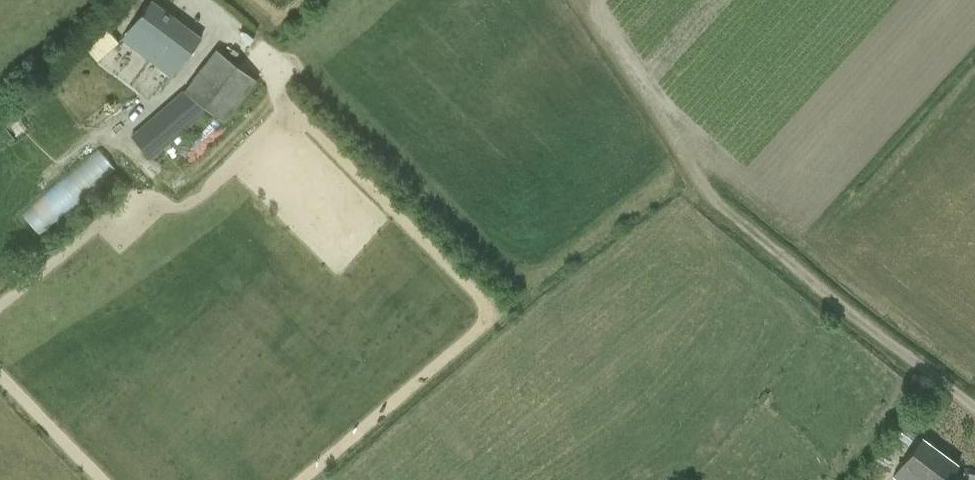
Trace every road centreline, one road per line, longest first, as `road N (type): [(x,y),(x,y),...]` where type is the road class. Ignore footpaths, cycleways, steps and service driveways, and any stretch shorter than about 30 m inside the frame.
road 1 (track): [(590,3),(711,198),(928,374)]

